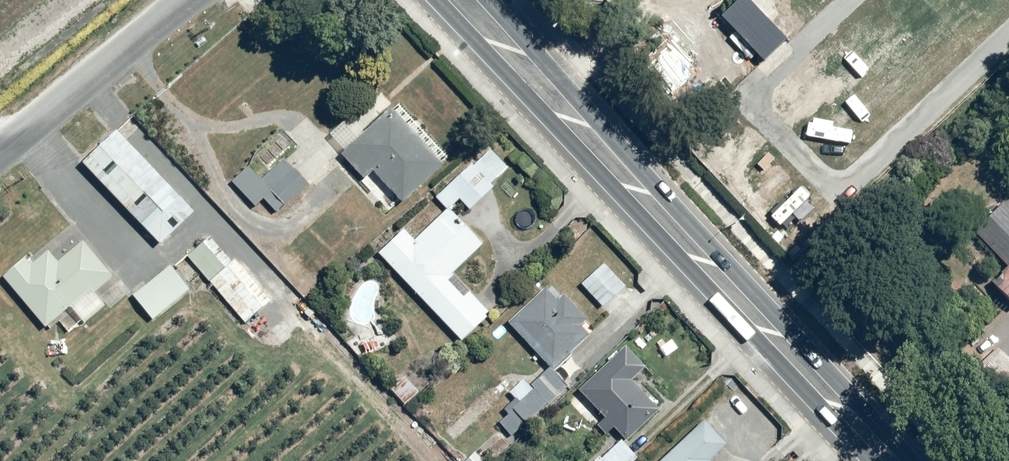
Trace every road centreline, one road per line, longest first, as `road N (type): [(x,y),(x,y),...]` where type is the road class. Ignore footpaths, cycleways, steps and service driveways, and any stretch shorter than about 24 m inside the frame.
road 1 (secondary): [(868,460),(435,0)]
road 2 (secondary): [(488,0),(916,460)]
road 3 (unclassified): [(0,134),(170,0)]

